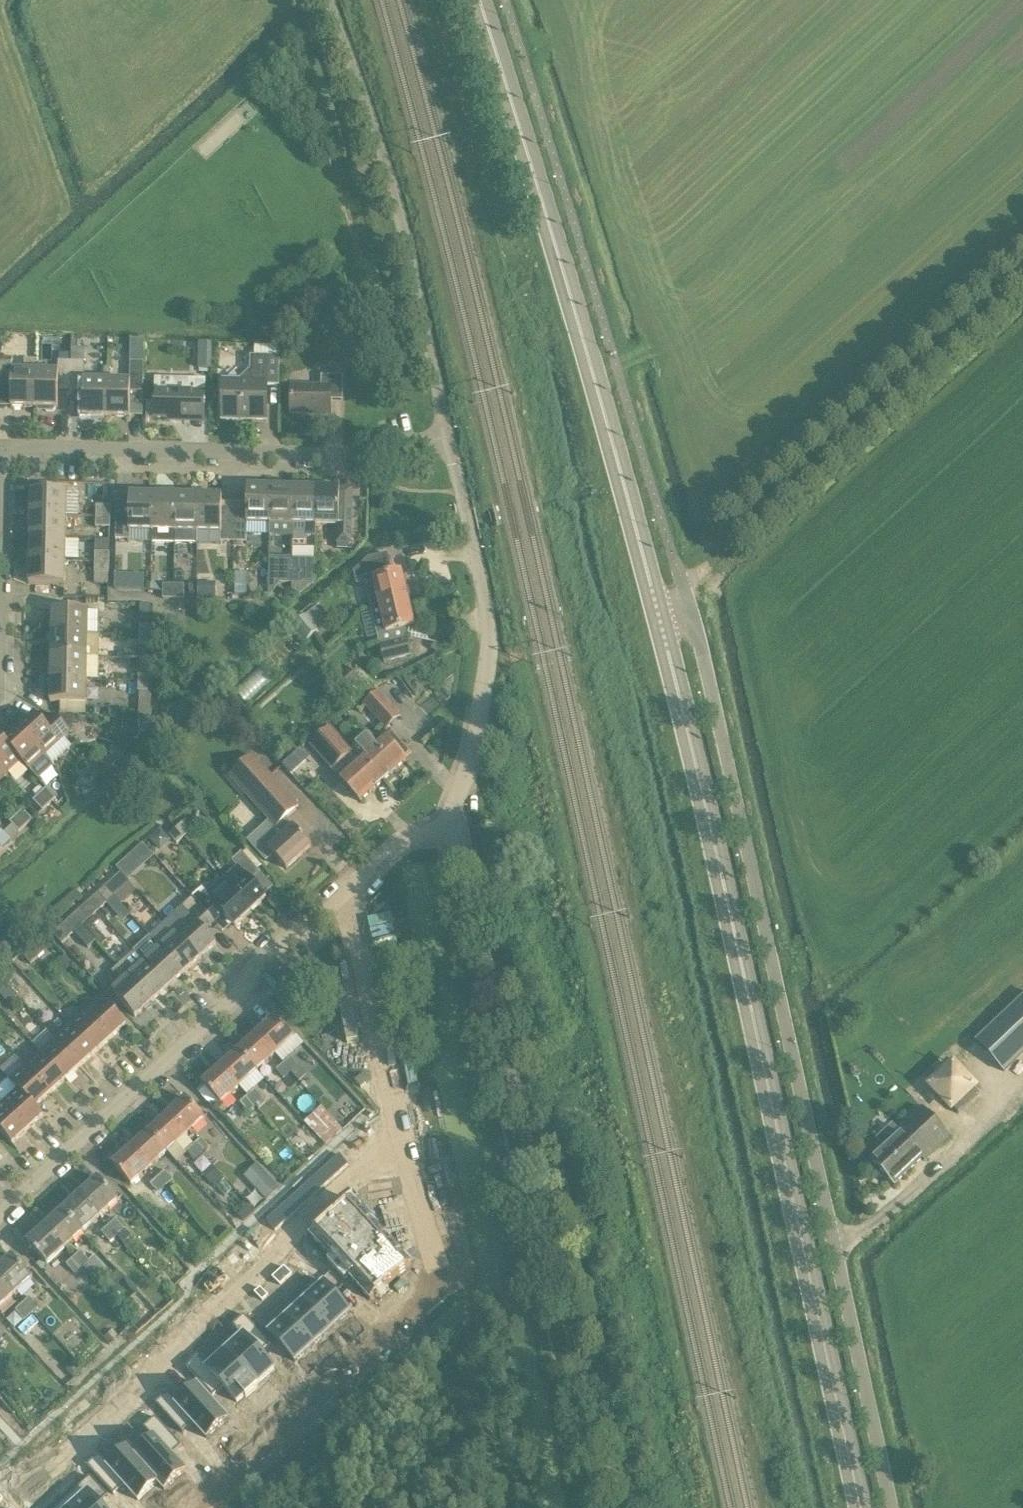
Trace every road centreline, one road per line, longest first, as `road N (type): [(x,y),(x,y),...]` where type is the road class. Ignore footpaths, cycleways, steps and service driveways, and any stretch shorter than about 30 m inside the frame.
road 1 (unclassified): [(892,1507),(683,587)]
road 2 (tertiary): [(859,1507),(658,601)]
road 3 (residential): [(341,899),(351,912),(431,1278),(423,1295),(188,1507)]
road 4 (unclassified): [(631,1507),(567,1326),(454,828)]
road 5 (tertiary): [(658,601),(476,0)]
road 6 (residential): [(0,1212),(233,997),(238,982),(341,899)]
road 7 (track): [(1022,283),(683,587)]
road 8 (unclassified): [(449,435),(408,231),(329,0)]
road 9 (residential): [(4,447),(355,454),(449,435)]
road 10 (unclassified): [(454,828),(490,641),(449,435)]
road 11 (residential): [(0,611),(4,447)]
road 12 (residential): [(341,899),(409,838),(454,828)]

